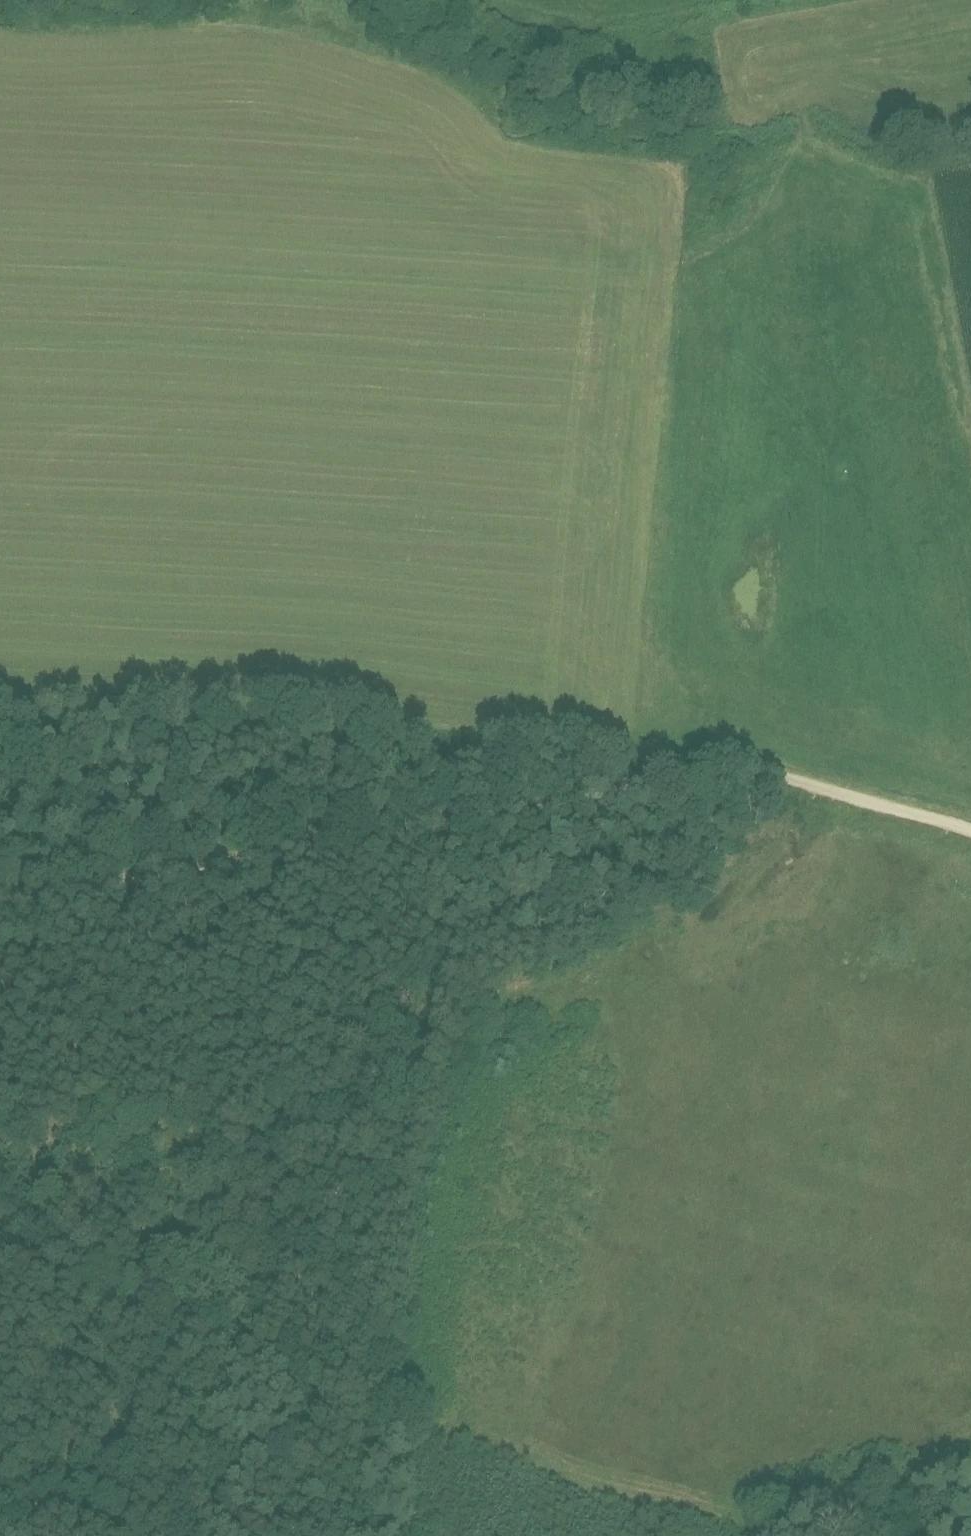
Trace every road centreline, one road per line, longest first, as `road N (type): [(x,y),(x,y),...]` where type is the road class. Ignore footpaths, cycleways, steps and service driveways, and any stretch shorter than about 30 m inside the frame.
road 1 (track): [(970,830),(782,777),(718,770),(0,905)]

